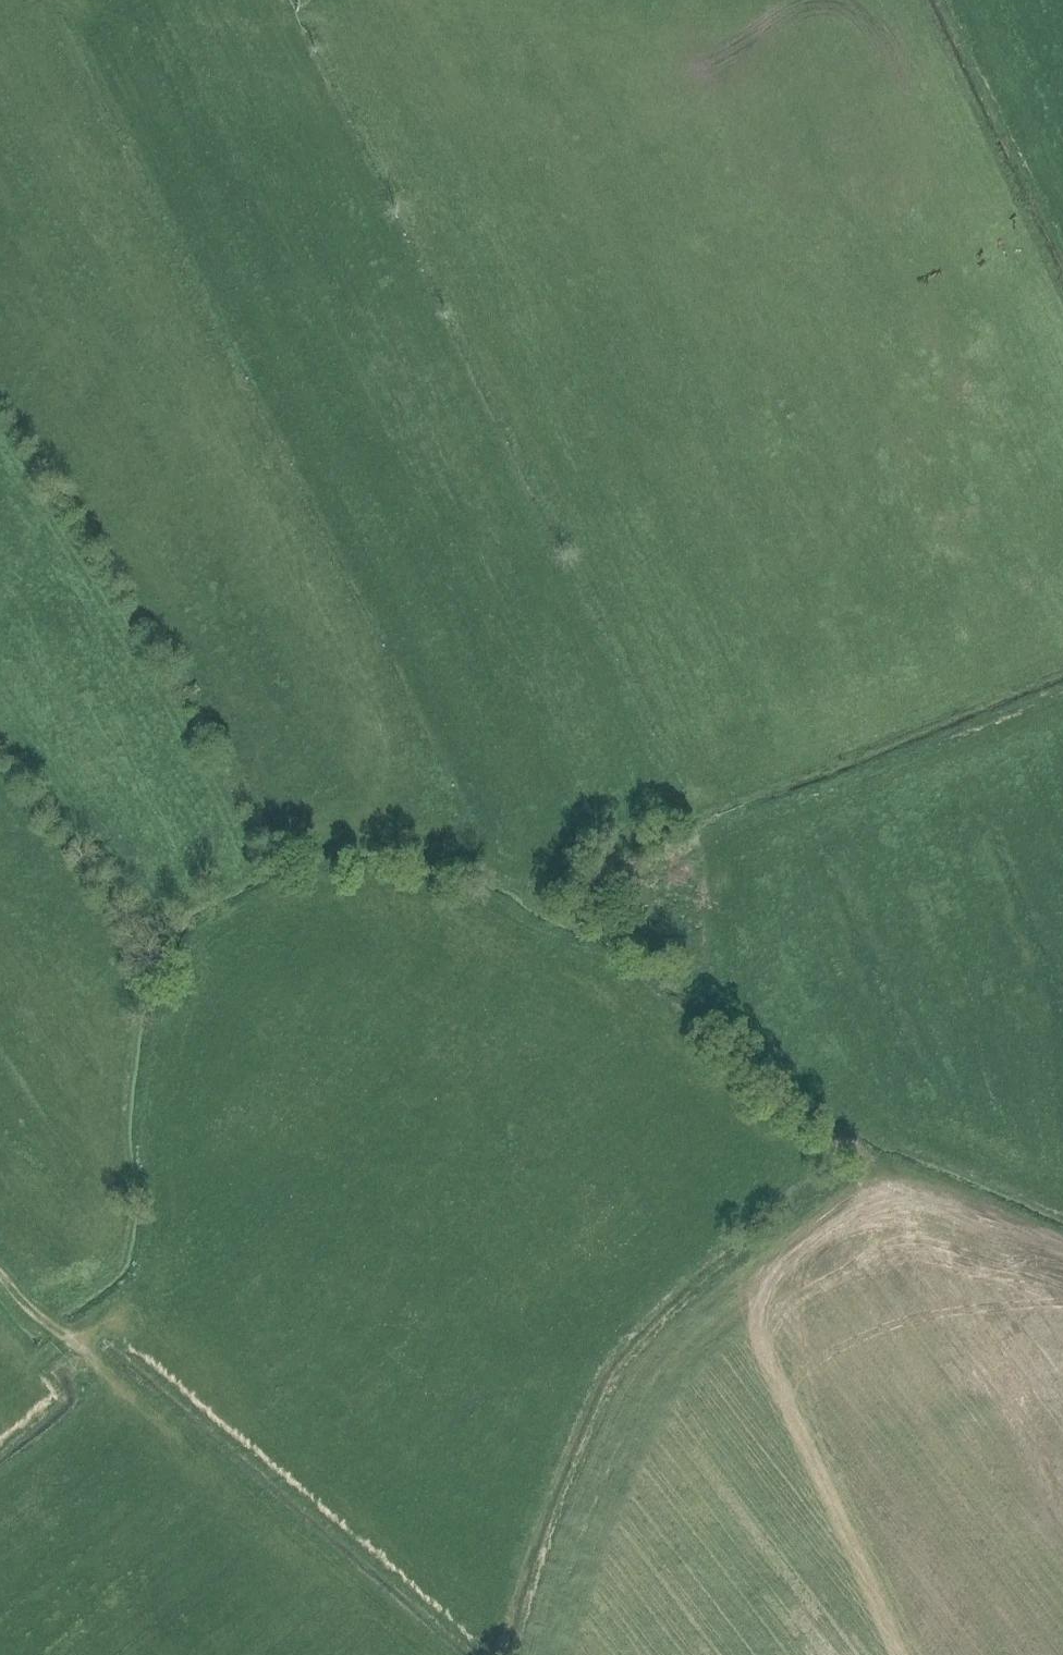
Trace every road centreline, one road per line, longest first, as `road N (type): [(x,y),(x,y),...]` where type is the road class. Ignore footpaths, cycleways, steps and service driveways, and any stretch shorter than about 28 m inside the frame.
road 1 (track): [(0,1275),(20,1301),(443,1654)]

